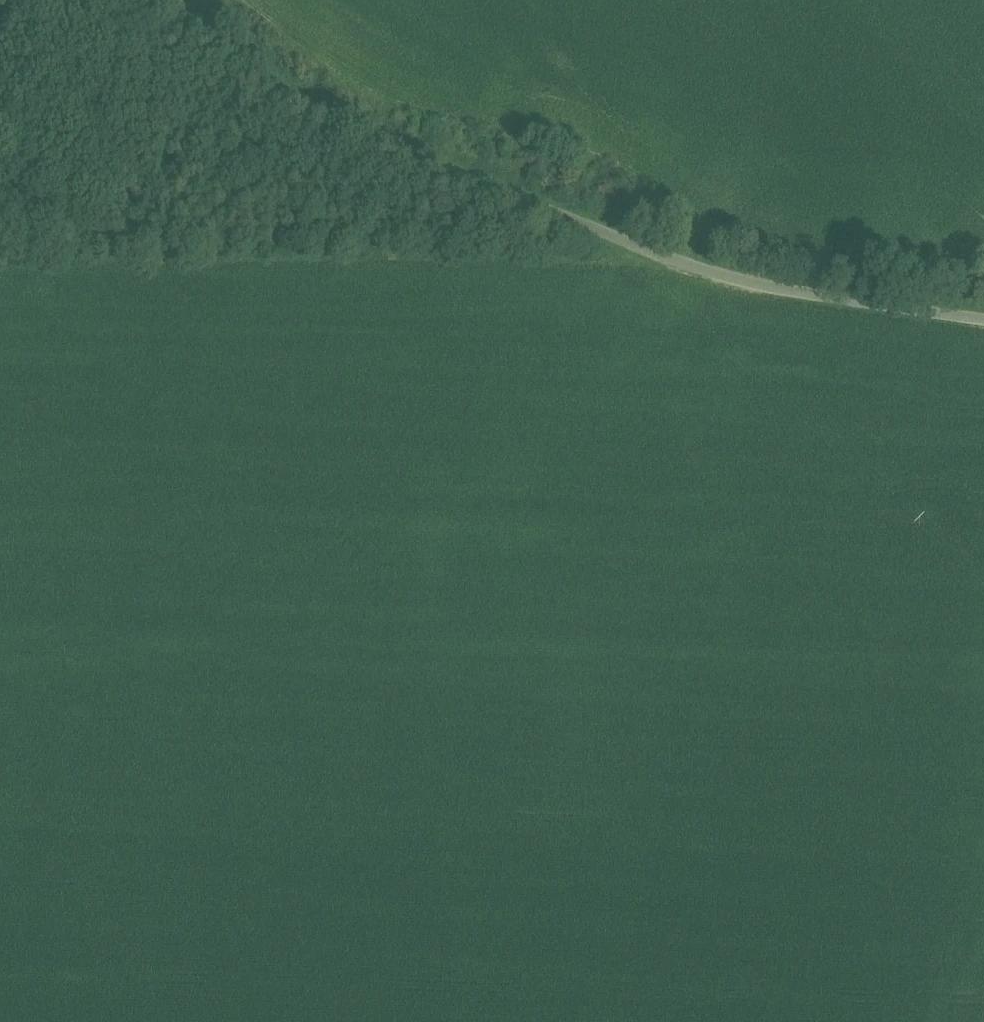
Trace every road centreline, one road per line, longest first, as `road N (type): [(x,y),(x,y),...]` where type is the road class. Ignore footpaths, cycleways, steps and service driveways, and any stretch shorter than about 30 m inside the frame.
road 1 (residential): [(148,0),(285,111),(399,174),(638,254),(983,319)]

